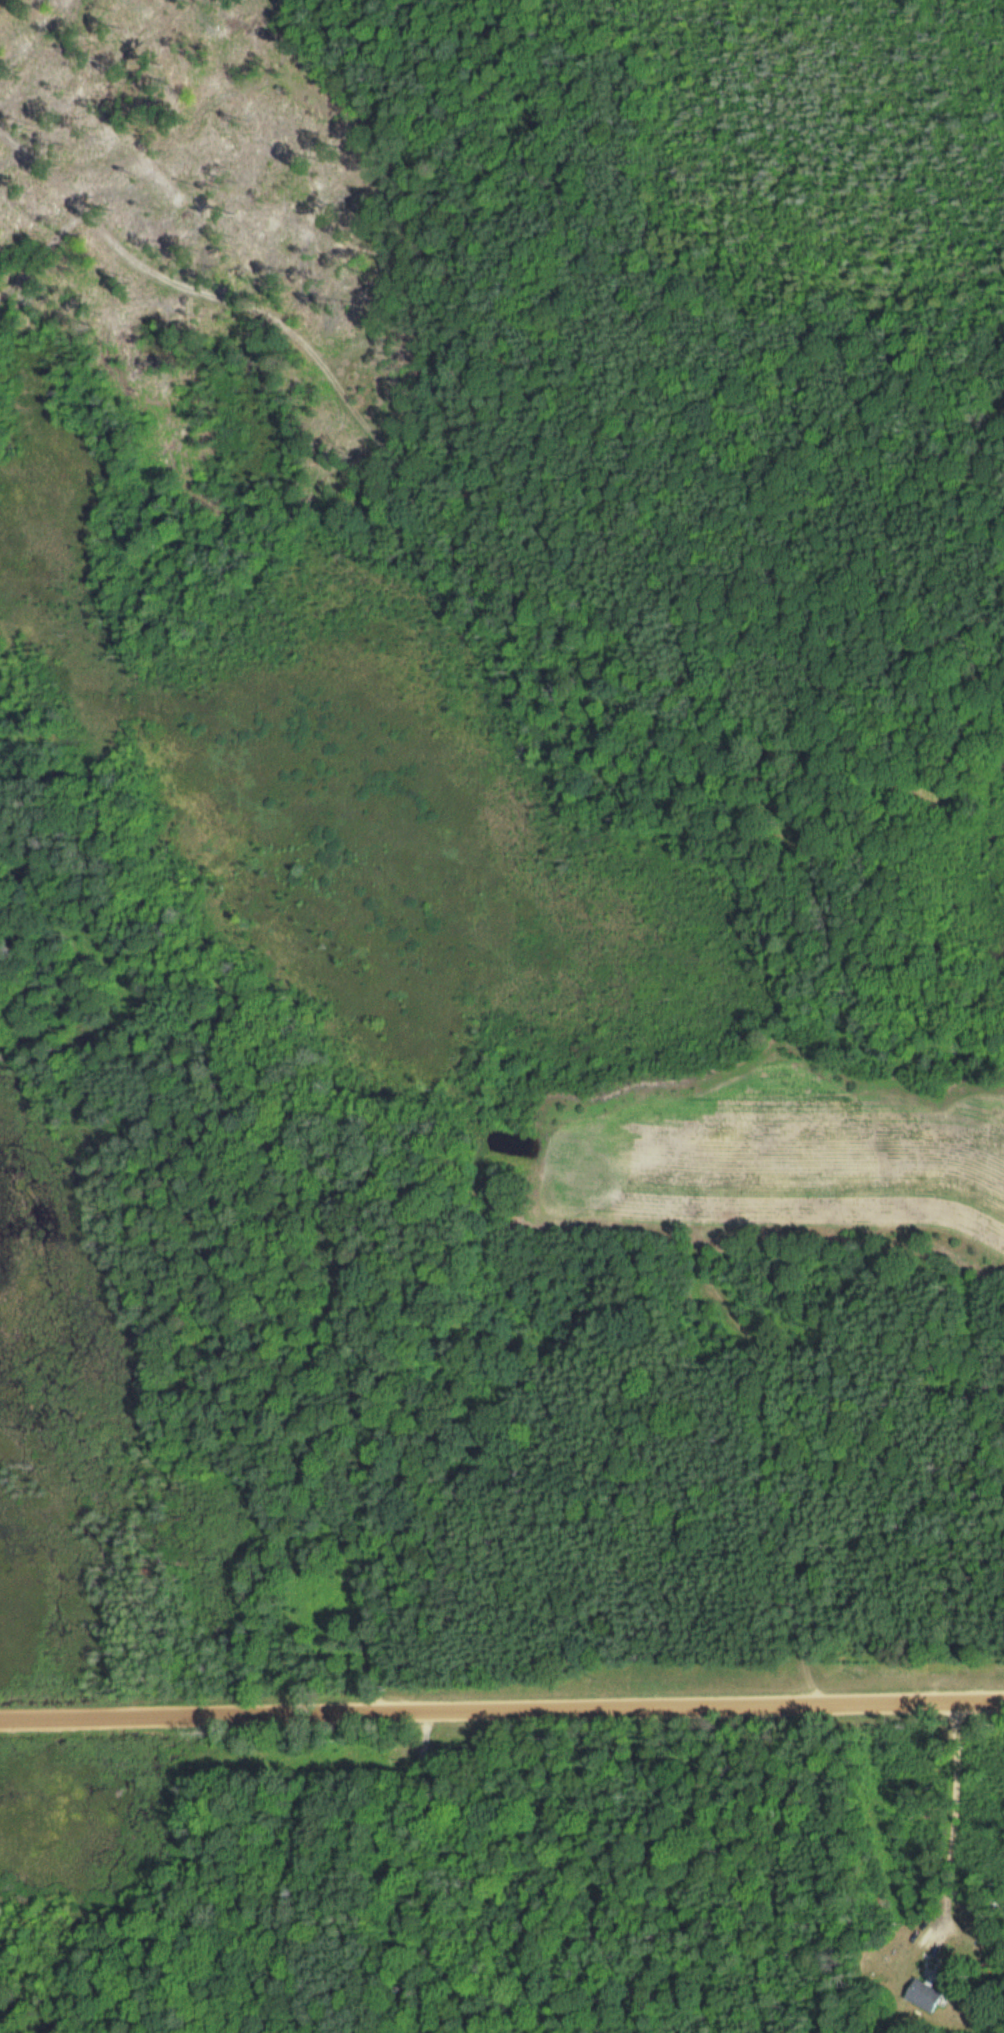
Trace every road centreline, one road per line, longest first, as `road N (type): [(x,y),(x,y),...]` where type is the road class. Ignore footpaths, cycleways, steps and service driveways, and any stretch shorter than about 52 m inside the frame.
road 1 (track): [(0,126),(61,170),(119,245),(172,275),(286,316),(409,462),(469,493),(580,571),(692,684),(762,693),(863,680),(1003,617)]
road 2 (residential): [(0,1716),(1003,1703)]
road 3 (residential): [(423,1713),(414,1899),(468,2032)]
road 4 (track): [(0,296),(86,210)]

